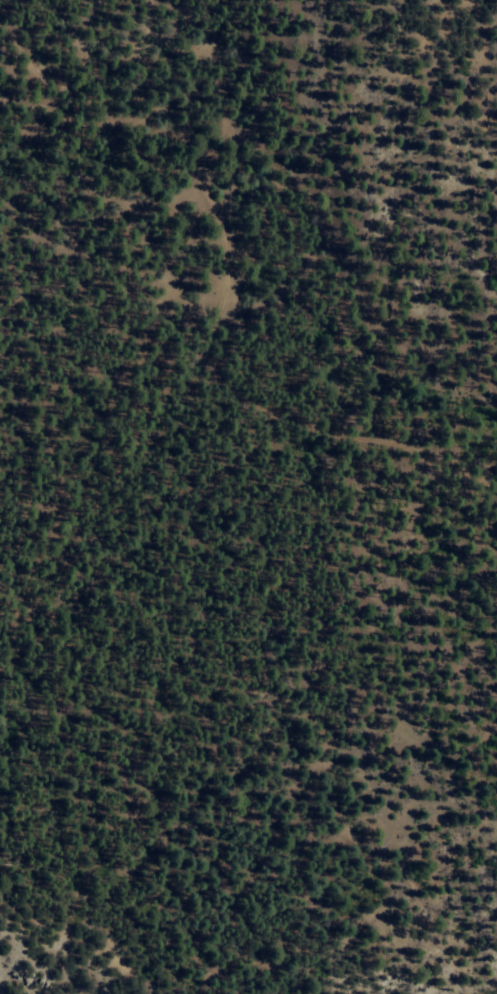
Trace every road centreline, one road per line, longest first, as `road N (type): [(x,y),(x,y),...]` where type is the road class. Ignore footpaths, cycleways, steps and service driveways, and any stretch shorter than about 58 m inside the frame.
road 1 (residential): [(496,497),(375,456),(259,393),(196,324),(164,208),(0,70)]

